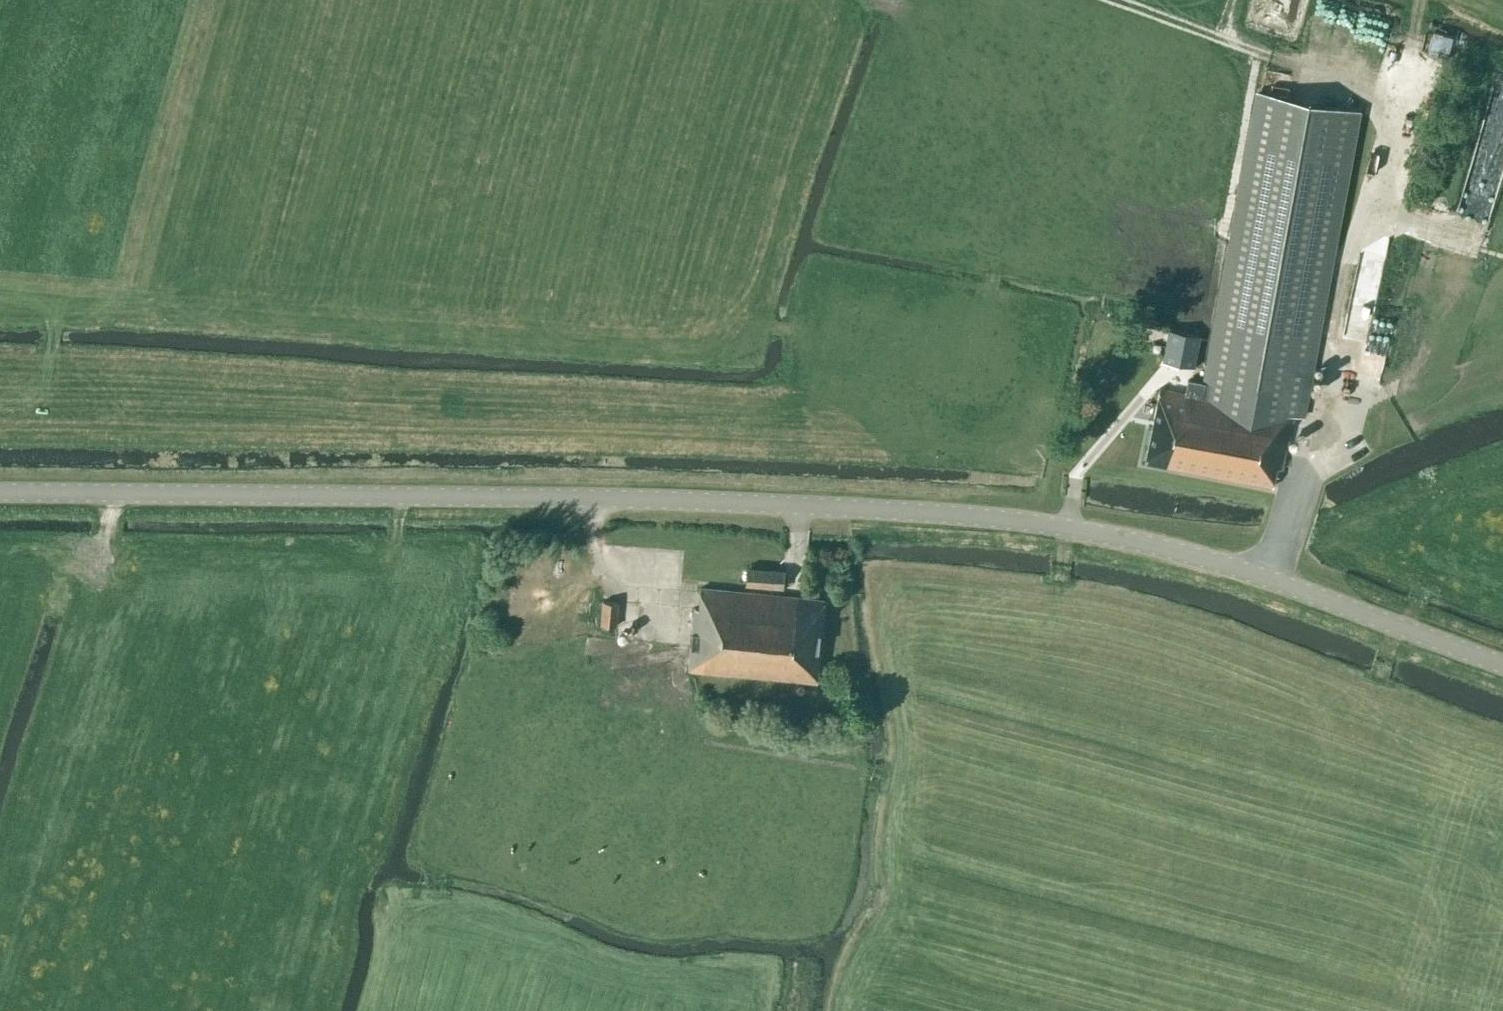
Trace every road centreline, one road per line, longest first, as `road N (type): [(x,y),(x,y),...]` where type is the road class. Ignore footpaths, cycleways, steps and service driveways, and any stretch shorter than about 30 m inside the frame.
road 1 (tertiary): [(0,493),(562,495),(795,501),(1018,520),(1245,567),(1502,660)]

